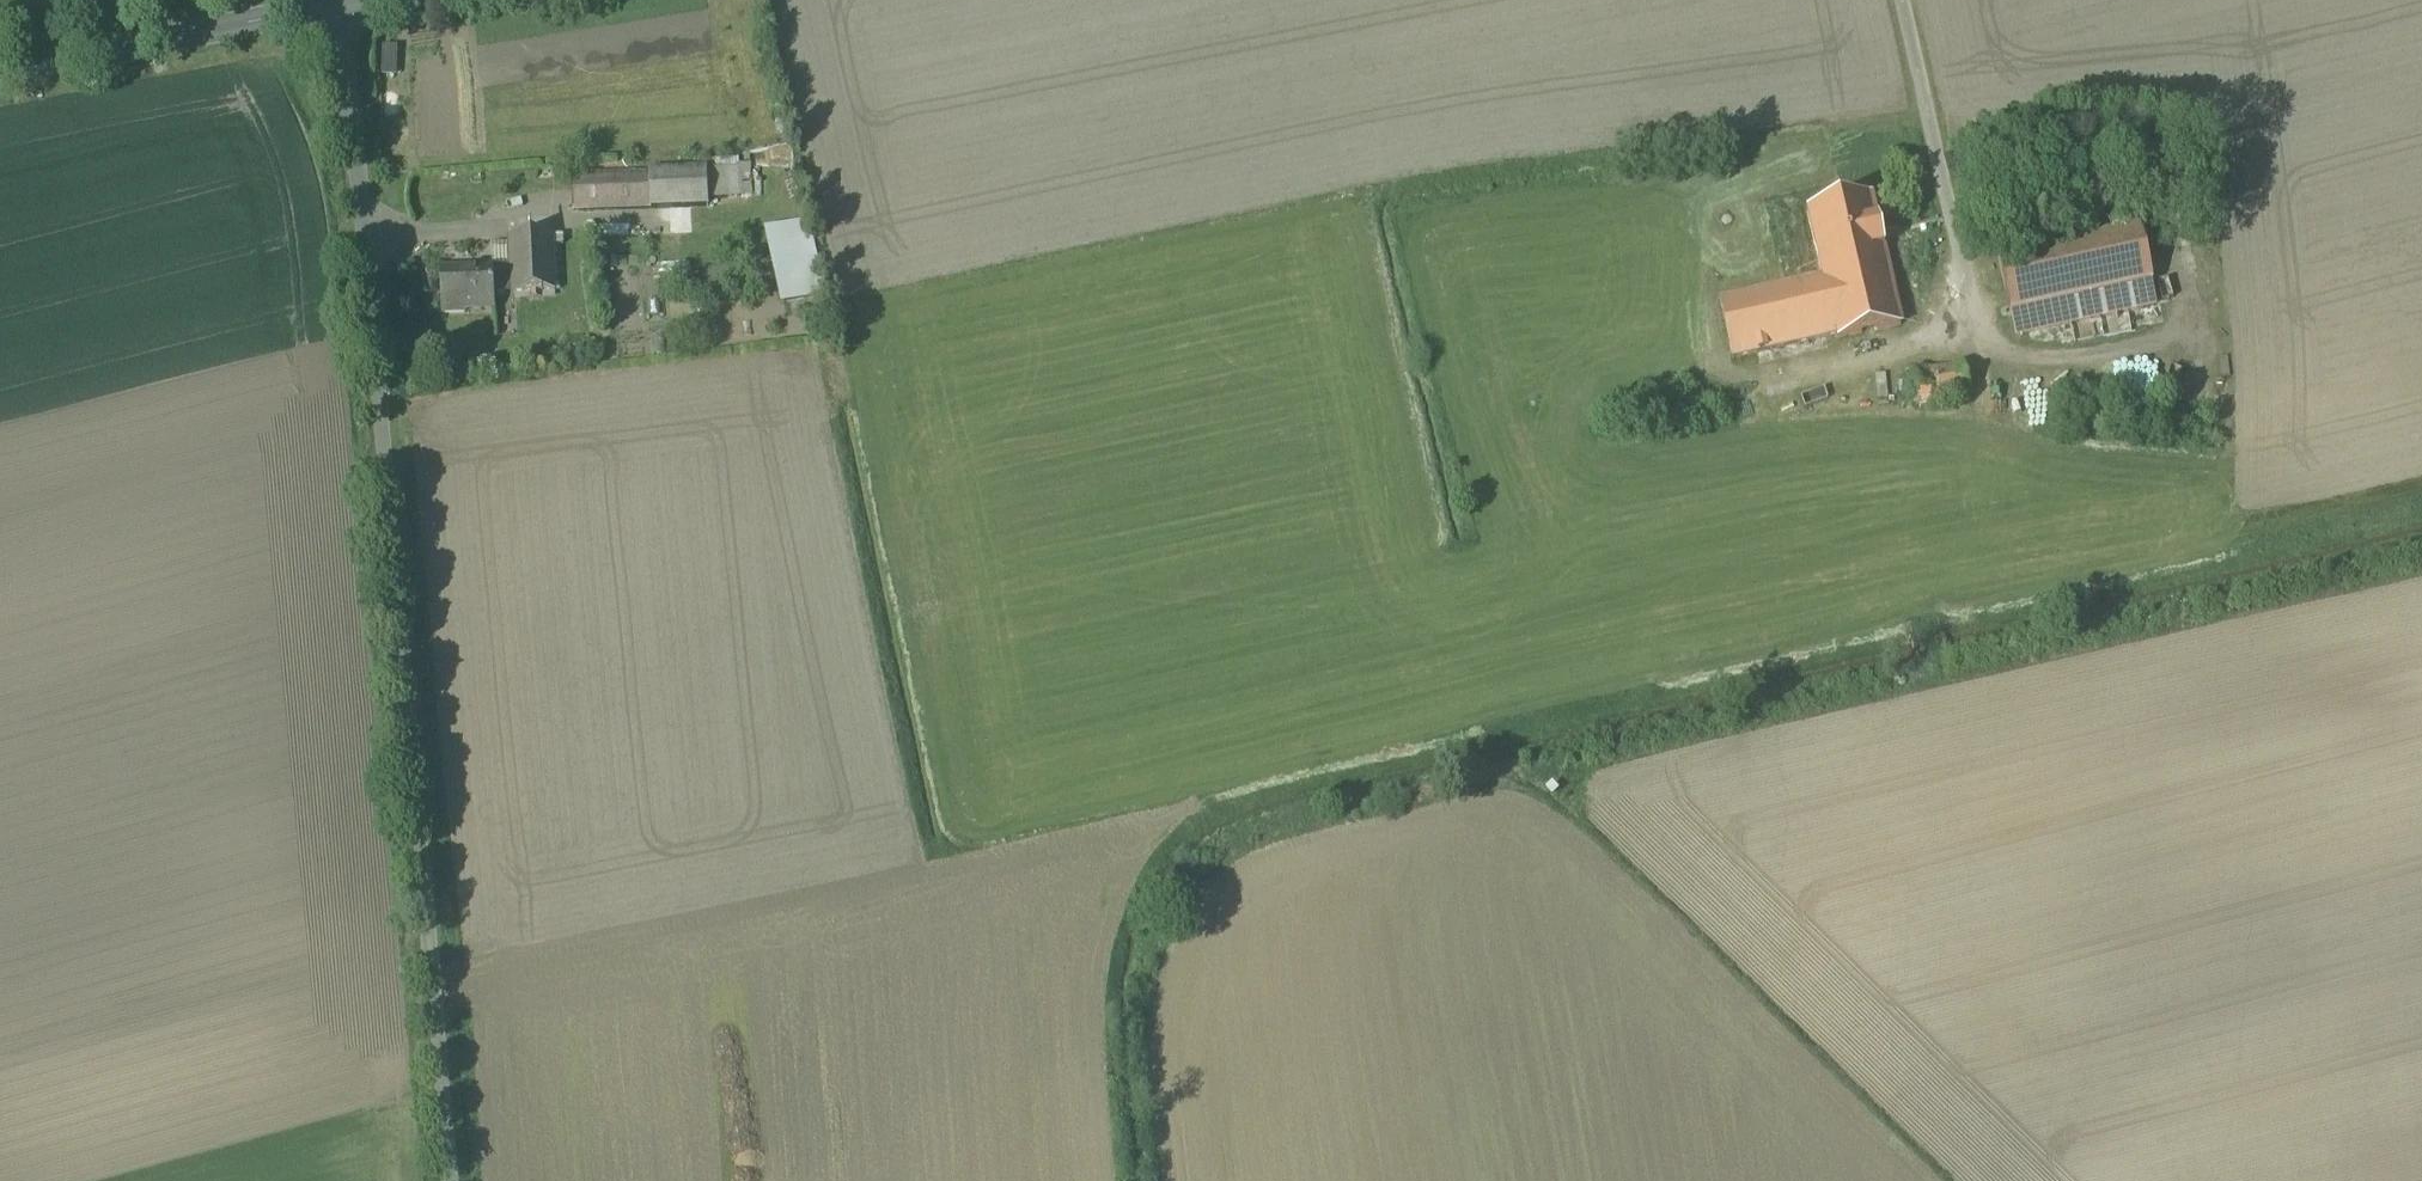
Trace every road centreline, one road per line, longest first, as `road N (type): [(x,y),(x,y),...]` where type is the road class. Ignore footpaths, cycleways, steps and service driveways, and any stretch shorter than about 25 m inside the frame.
road 1 (unclassified): [(330,5),(374,340),(451,1180)]
road 2 (tertiary): [(0,73),(330,5)]
road 3 (unclassified): [(1903,0),(1933,130)]

